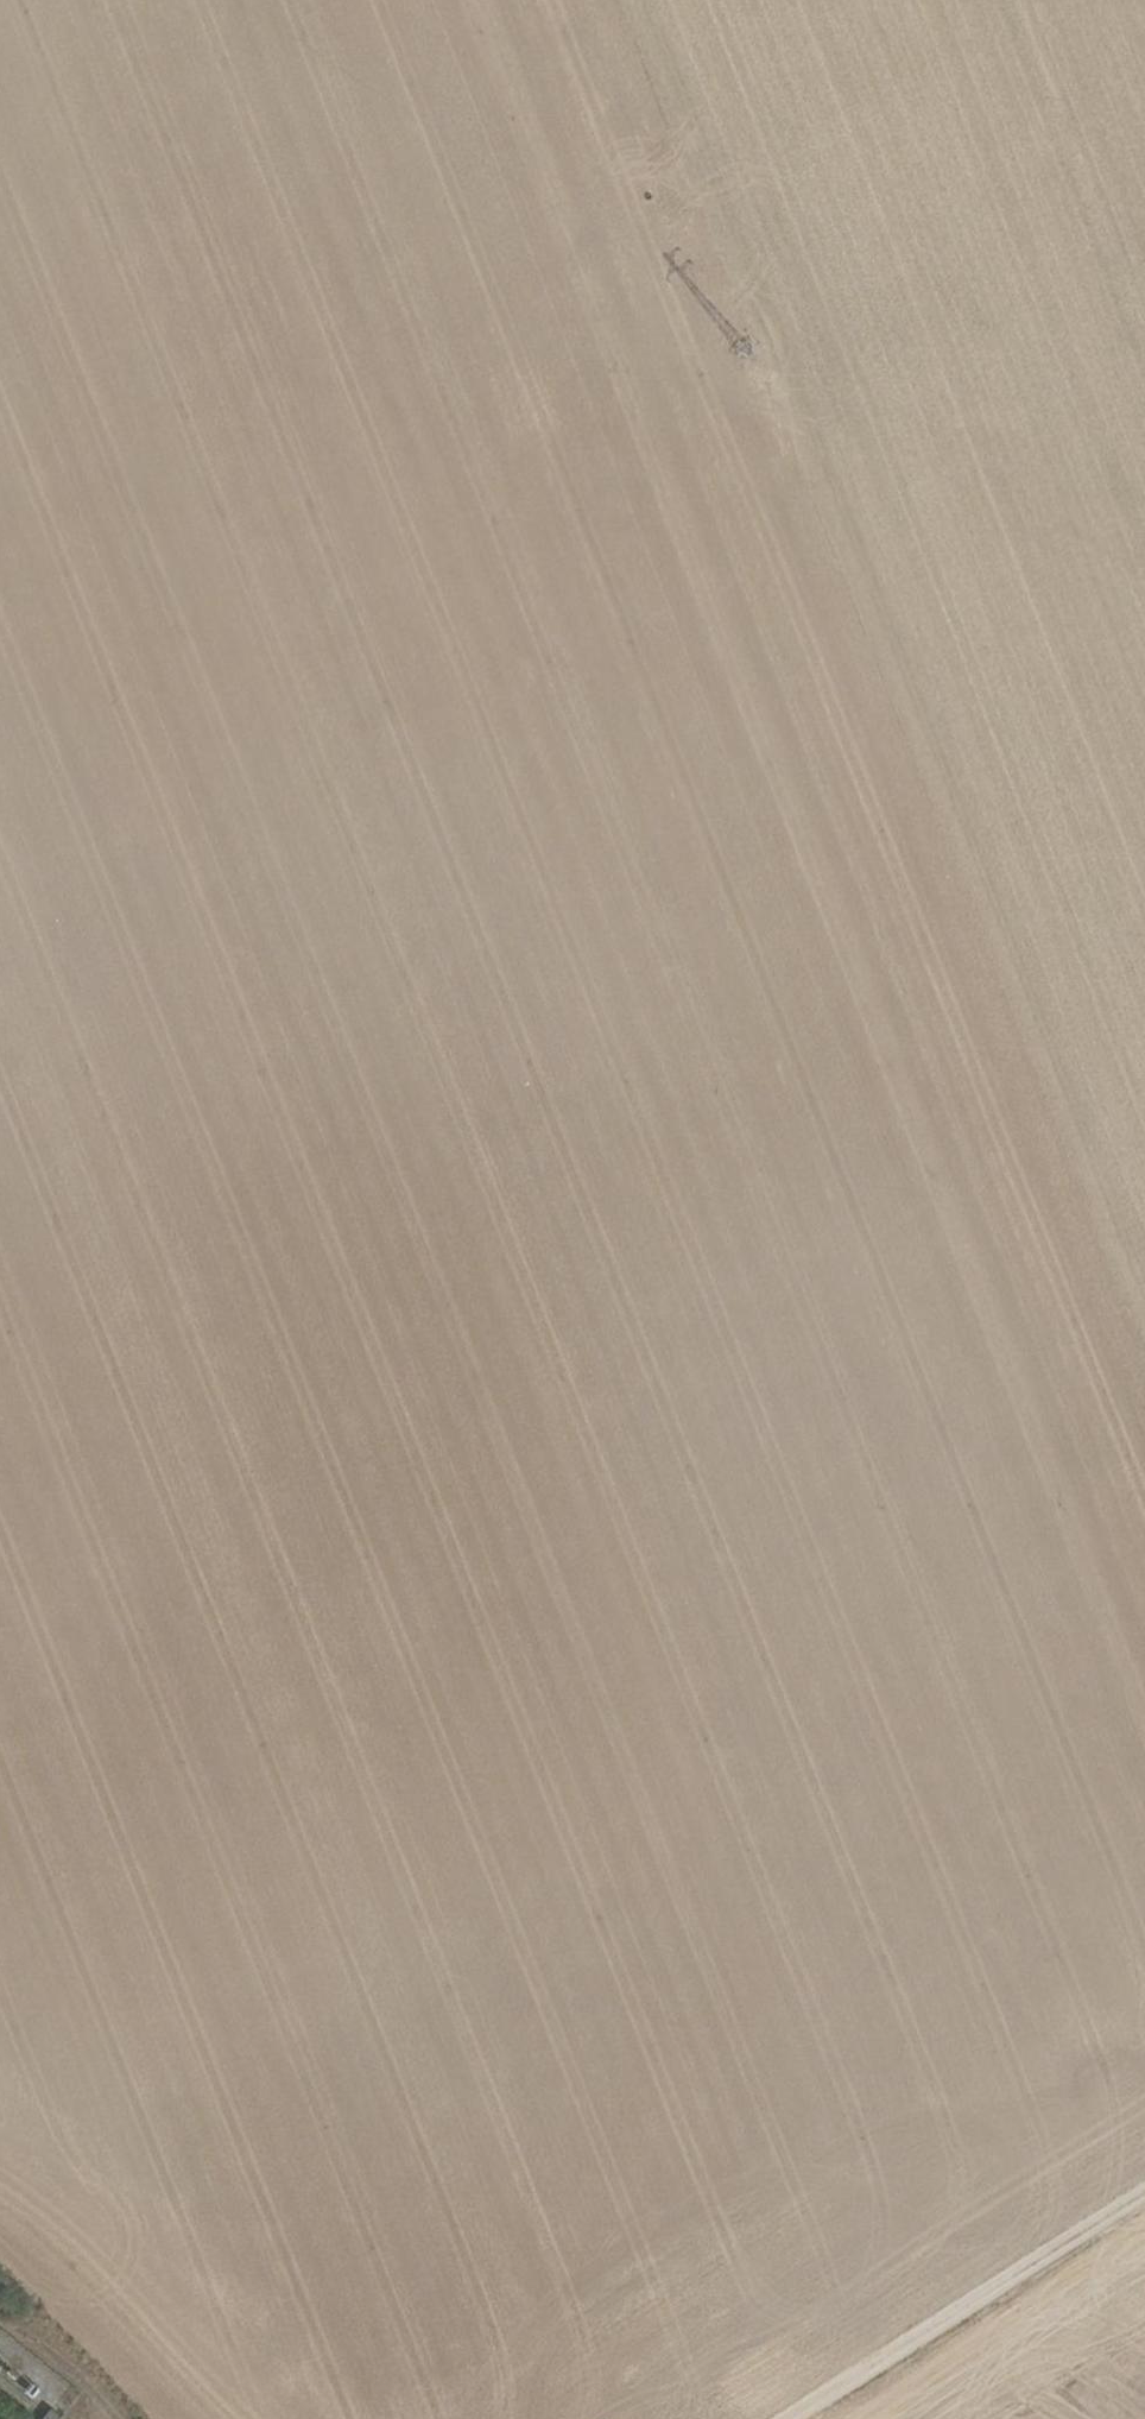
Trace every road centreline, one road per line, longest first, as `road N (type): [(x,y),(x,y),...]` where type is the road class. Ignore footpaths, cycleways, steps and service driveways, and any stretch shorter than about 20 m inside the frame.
road 1 (track): [(798,2418),(1144,2200)]
road 2 (track): [(0,2311),(117,2418)]

